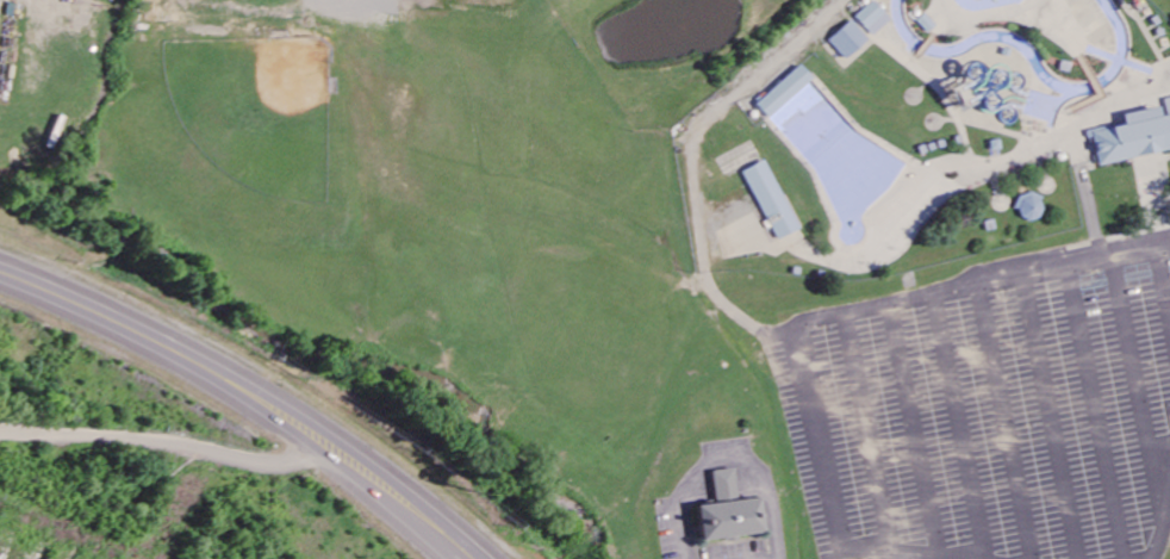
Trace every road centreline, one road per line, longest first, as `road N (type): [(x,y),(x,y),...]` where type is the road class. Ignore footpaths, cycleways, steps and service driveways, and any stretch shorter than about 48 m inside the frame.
road 1 (trunk): [(0,257),(97,294),(236,367),(374,458),(479,546)]
road 2 (residential): [(236,367),(42,393),(0,387)]

